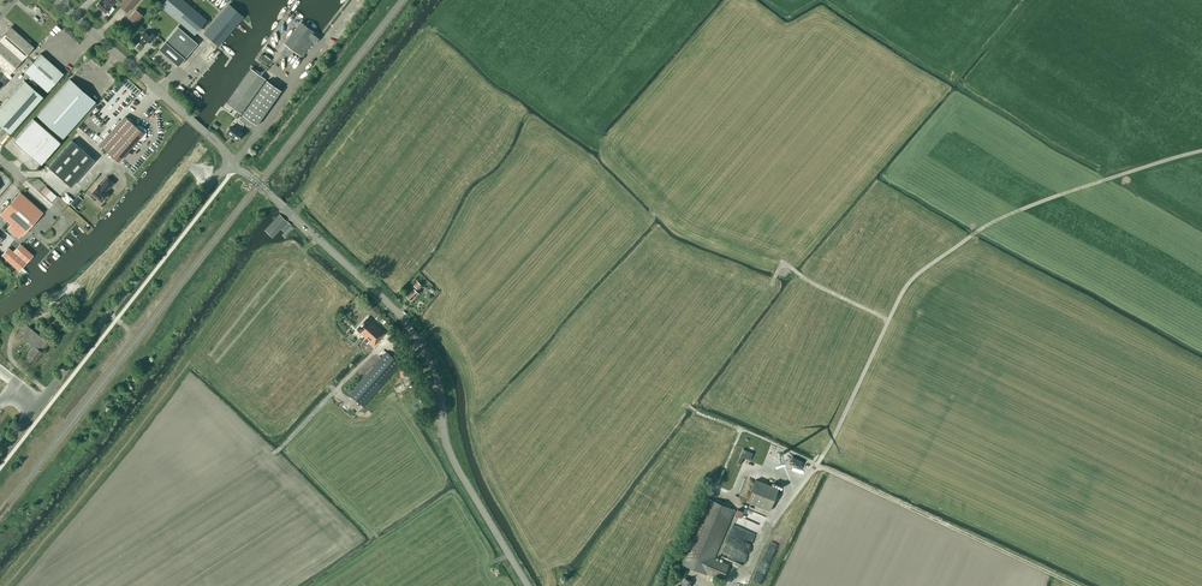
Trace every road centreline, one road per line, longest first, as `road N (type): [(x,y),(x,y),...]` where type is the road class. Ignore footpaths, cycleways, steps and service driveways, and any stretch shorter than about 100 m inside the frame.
road 1 (tertiary): [(528,585),(455,464),(438,384),(413,332),(230,162)]
road 2 (track): [(687,405),(1077,585)]
road 3 (tertiary): [(0,452),(230,162)]
road 4 (unclassified): [(230,162),(56,0)]
road 5 (unclassified): [(230,162),(355,0)]

